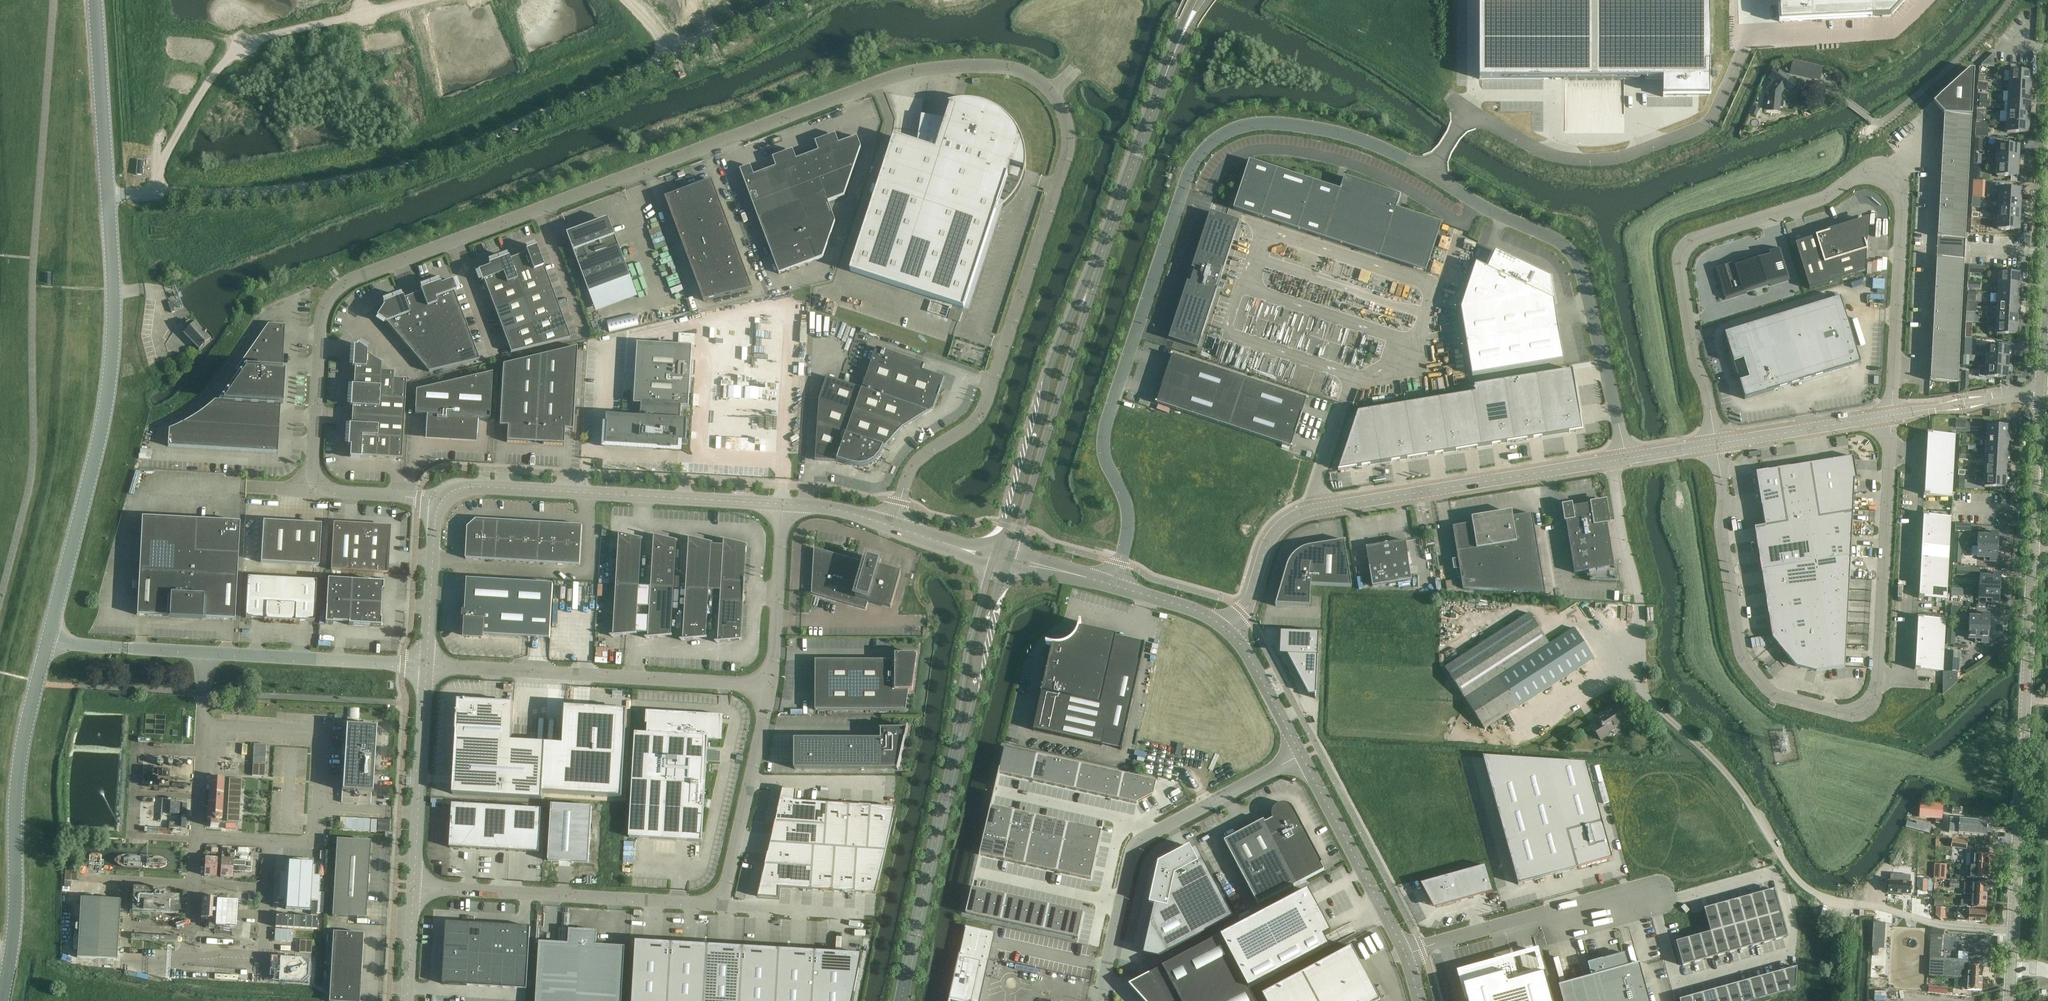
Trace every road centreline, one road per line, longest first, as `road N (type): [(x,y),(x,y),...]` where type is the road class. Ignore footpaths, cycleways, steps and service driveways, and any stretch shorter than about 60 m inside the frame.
road 1 (unclassified): [(1049,92),(1037,81),(990,67),(901,75),(347,281),(321,319),(313,492)]
road 2 (unclassified): [(1110,585),(1130,527),(1105,455),(1106,423),(1201,155),(1242,125),(1268,122),(1334,131),(1429,173)]
road 3 (unclassified): [(1892,417),(1898,192),(1875,175),(1824,200),(1689,243),(1681,262),(1685,309),(1715,444)]
road 4 (unclassified): [(1715,444),(1739,651),(1772,695),(1852,716),(1874,702),(1876,683),(1892,417)]
road 5 (tertiary): [(46,640),(97,447),(112,351),(95,0)]
road 6 (unclassified): [(2009,1000),(2040,392)]
road 7 (unclassified): [(769,688),(718,905),(414,889)]
road 8 (unclassified): [(890,527),(913,464),(981,413),(1068,151),(1067,124),(1049,92)]
road 9 (unclassified): [(1226,629),(1241,613),(1267,538),(1292,515),(1627,458)]
road 10 (tertiary): [(46,640),(425,668)]
road 11 (unclassified): [(1429,173),(1569,250),(1582,274),(1627,458)]
road 12 (unclassified): [(1751,34),(1709,120),(1622,157),(1563,158),(1471,110),(1463,121)]
road 13 (unclassified): [(0,1000),(14,907),(14,764),(46,640)]
road 14 (tertiary): [(437,502),(458,488),(781,504)]
road 15 (unclassified): [(1100,1000),(1134,848),(1301,755)]
road 16 (unclassified): [(769,688),(425,668)]
road 17 (tertiary): [(1089,289),(1201,0)]
road 18 (tertiary): [(1089,289),(1067,322),(1043,393),(998,549)]
road 19 (tertiary): [(1014,554),(1089,289)]
road 20 (unclassified): [(1407,955),(1555,909),(1580,921),(1664,896)]
road 21 (tertiary): [(959,739),(901,1000)]
road 22 (tertiary): [(1407,955),(1301,755)]
road 23 (tertiary): [(414,889),(425,668)]
road 24 (track): [(1869,118),(1878,125),(1934,82),(2009,0)]
road 25 (unclassified): [(781,504),(769,688)]
road 26 (unclassified): [(1715,444),(1892,417)]
road 27 (tertiary): [(992,566),(969,651),(959,739)]
road 28 (tertiary): [(959,739),(1009,570)]
road 29 (tertiary): [(425,668),(437,502)]
road 30 (unclassified): [(2040,392),(2047,235)]
road 31 (unclassified): [(1892,417),(2040,392)]
road 32 (track): [(1629,654),(1501,732)]
road 33 (tertiary): [(1301,755),(1226,629)]
road 34 (tertiary): [(1226,629),(1190,608),(1110,585)]
road 35 (unclassified): [(313,492),(437,502)]

